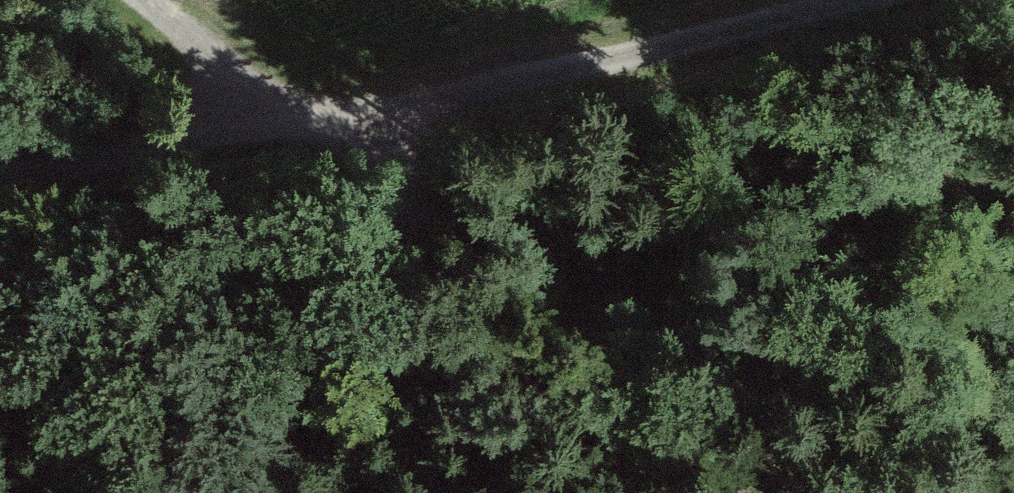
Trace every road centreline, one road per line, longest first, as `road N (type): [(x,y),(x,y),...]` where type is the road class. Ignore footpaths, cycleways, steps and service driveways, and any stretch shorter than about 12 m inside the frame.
road 1 (track): [(0,175),(342,122),(879,0)]
road 2 (track): [(342,122),(487,311),(727,492)]
road 3 (track): [(342,122),(161,0)]

